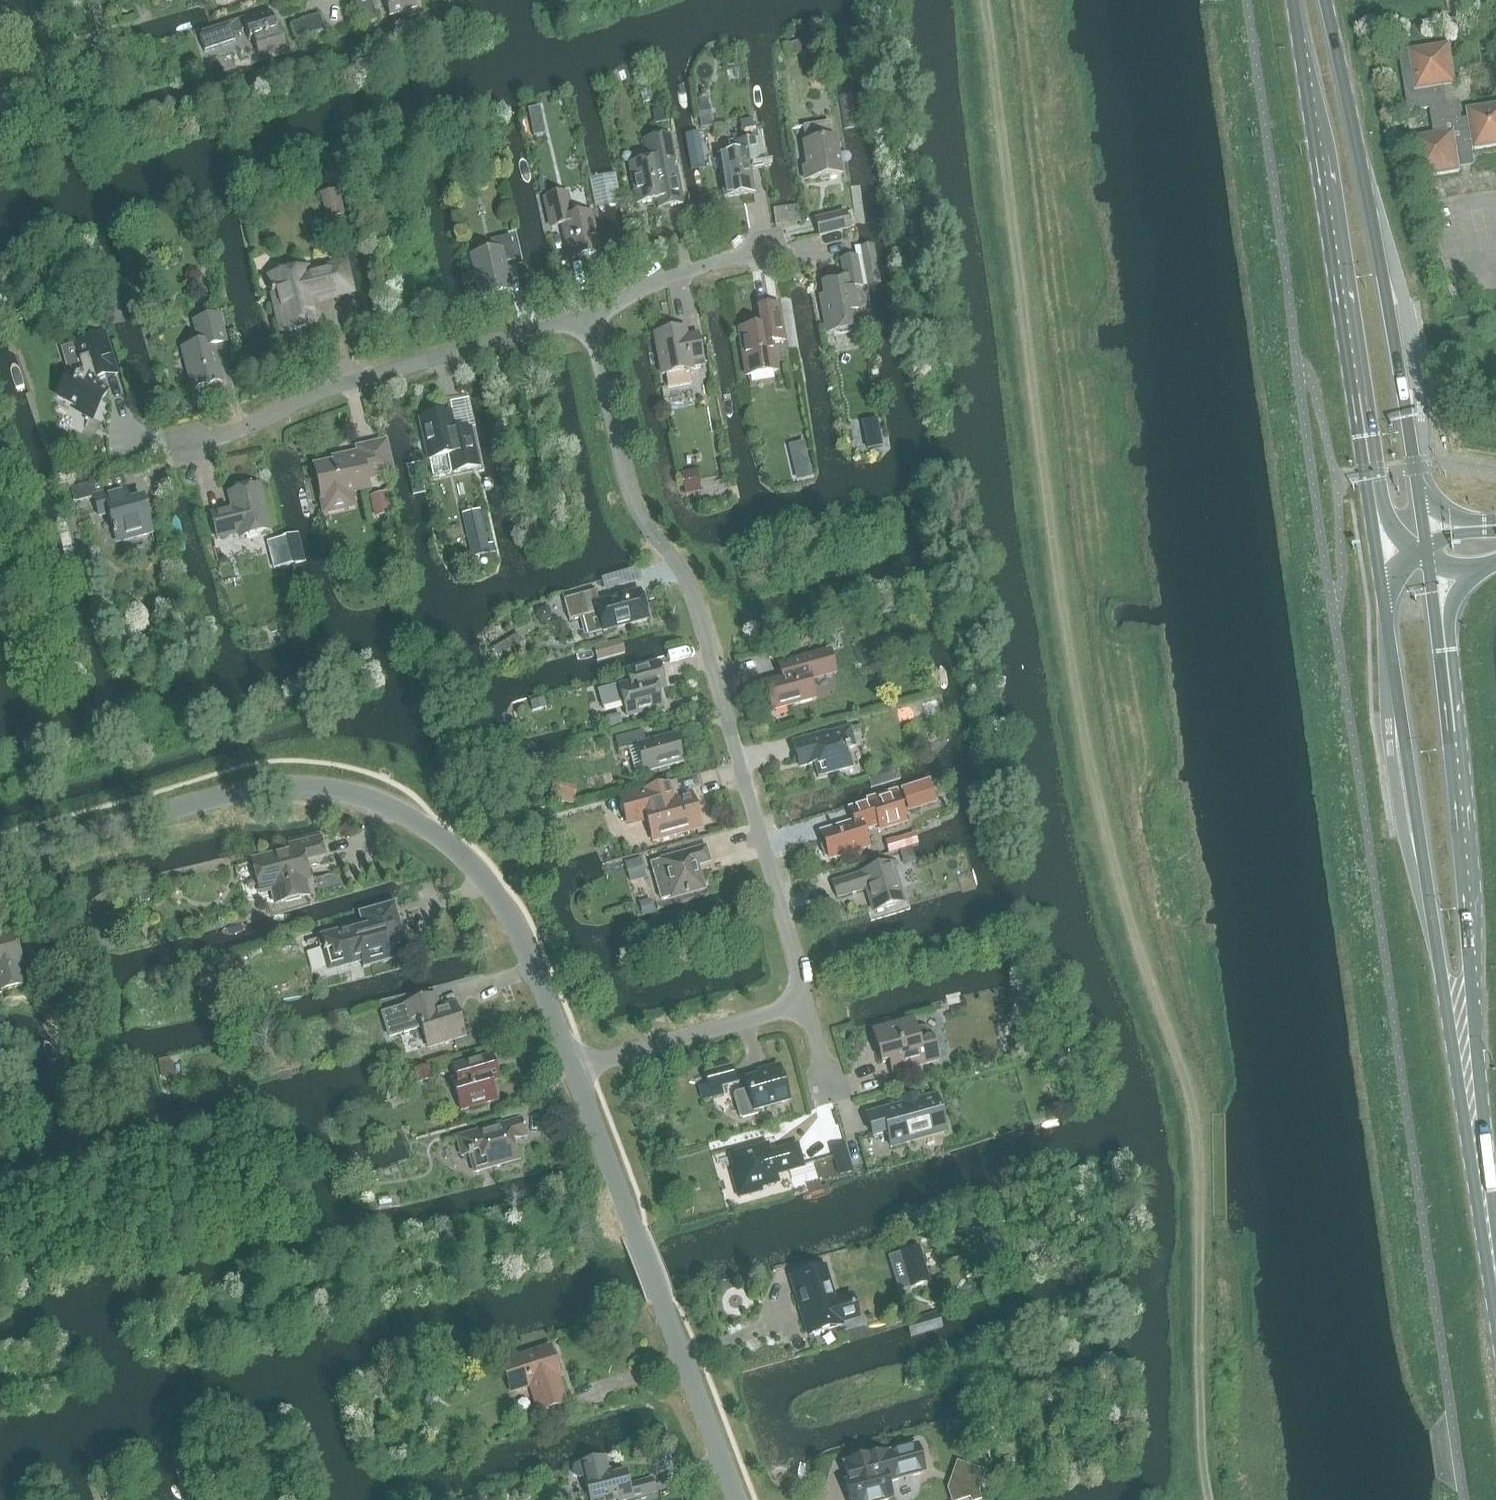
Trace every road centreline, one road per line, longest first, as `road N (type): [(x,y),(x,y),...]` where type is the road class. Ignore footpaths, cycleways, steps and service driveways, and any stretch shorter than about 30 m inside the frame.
road 1 (residential): [(0,855),(242,790),(308,787),(385,804),(446,839),(492,886),(574,1067)]
road 2 (residential): [(805,1004),(691,591),(637,508),(586,316)]
road 3 (primary): [(1481,1184),(1474,943),(1426,552)]
road 4 (primary): [(1377,560),(1481,1184)]
road 5 (primary): [(1301,0),(1377,560)]
road 6 (primary): [(1426,552),(1365,176),(1325,0)]
road 7 (residential): [(185,450),(349,382),(586,316)]
road 8 (residential): [(735,1499),(636,1235)]
road 9 (residential): [(574,1067),(805,1004)]
road 10 (residential): [(586,316),(687,268),(773,248)]
road 11 (residential): [(574,1067),(636,1235)]

